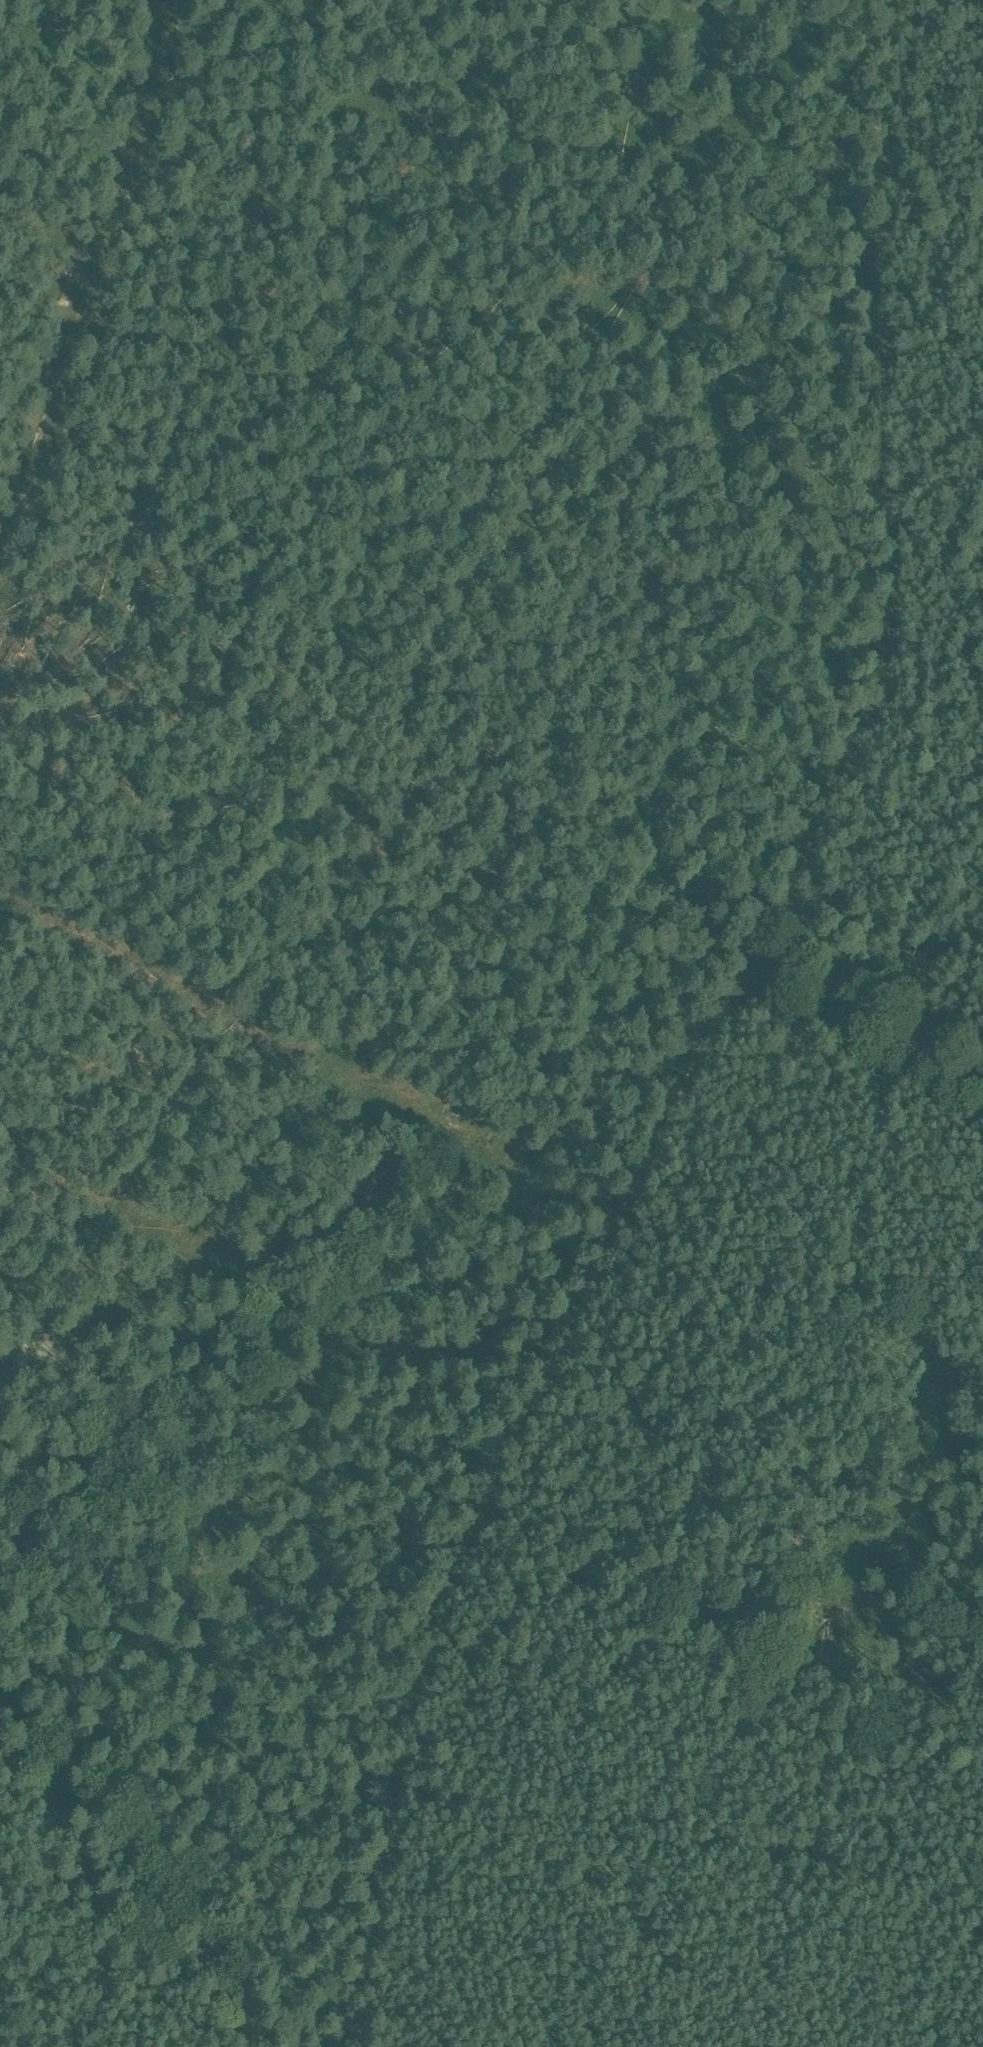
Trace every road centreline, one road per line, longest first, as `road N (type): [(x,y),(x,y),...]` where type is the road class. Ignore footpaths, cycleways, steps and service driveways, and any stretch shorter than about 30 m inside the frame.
road 1 (track): [(356,2046),(396,1760),(414,1682),(474,1524),(563,1315),(861,733),(880,678),(872,471),(879,0)]

